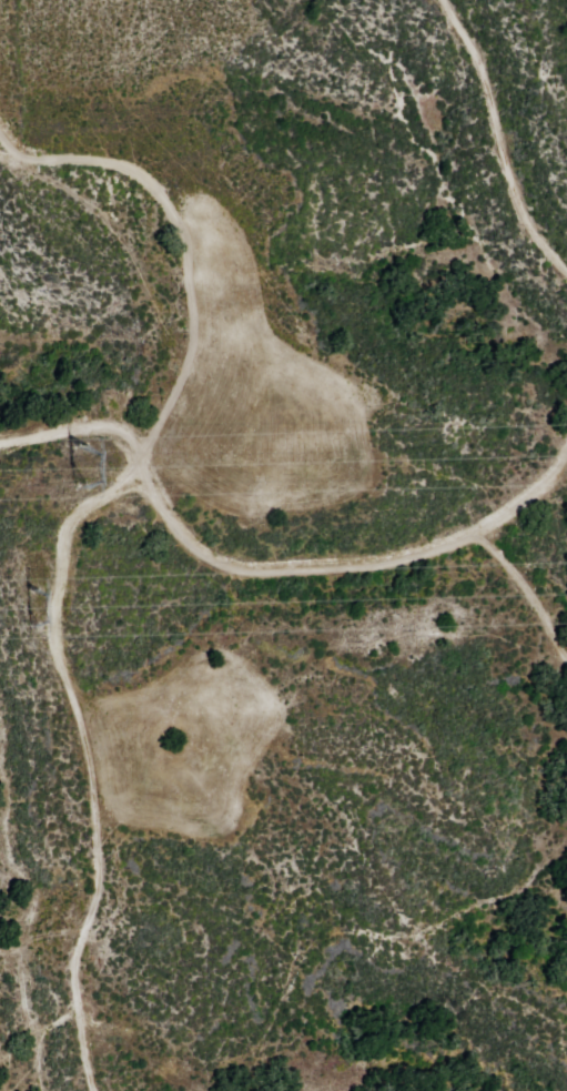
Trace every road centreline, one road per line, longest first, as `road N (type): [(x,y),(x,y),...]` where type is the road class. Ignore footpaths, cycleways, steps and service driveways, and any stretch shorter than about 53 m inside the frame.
road 1 (track): [(0,152),(104,164),(131,181),(161,230),(179,348),(151,400),(143,457)]

